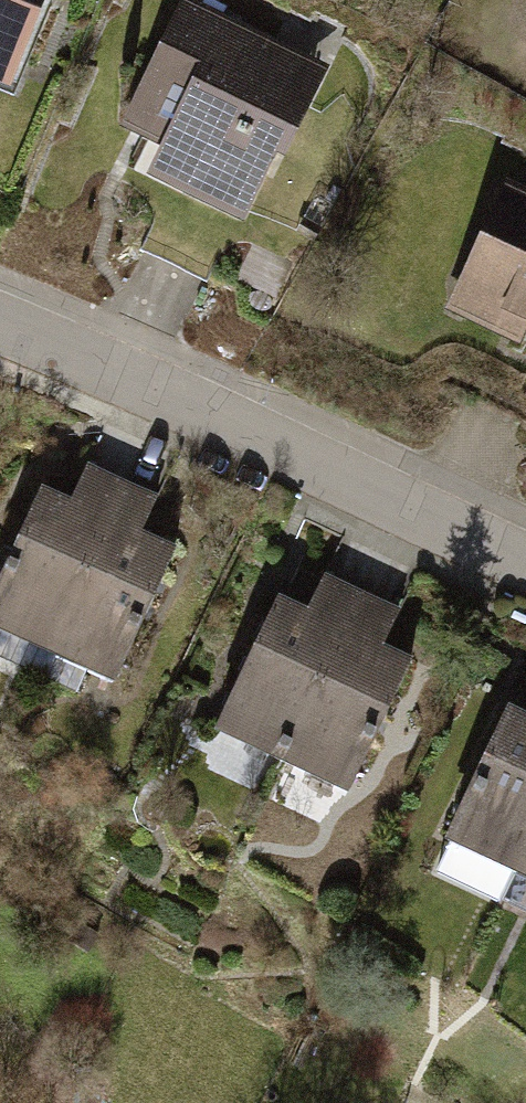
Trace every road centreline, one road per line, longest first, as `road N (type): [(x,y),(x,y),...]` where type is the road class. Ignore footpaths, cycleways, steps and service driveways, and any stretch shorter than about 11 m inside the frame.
road 1 (residential): [(0,324),(525,556)]

